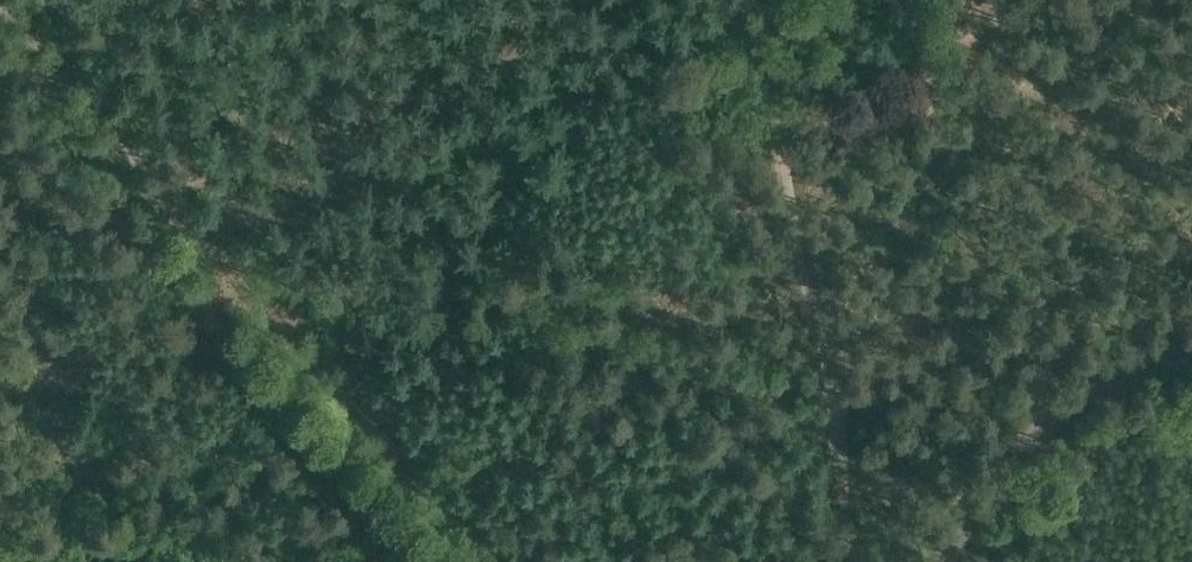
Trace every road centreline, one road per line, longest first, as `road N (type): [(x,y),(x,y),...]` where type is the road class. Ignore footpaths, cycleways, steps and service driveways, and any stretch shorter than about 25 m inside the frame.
road 1 (unclassified): [(942,561),(1068,393),(1191,345)]

